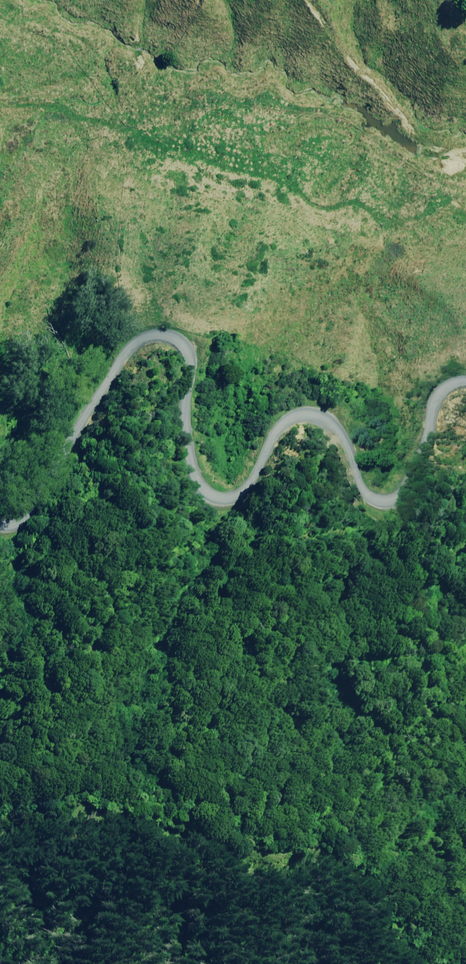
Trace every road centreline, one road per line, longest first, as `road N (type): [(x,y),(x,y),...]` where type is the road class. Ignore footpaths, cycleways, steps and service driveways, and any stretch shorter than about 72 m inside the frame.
road 1 (residential): [(0,522),(27,528),(38,514),(82,407),(139,332),(176,344),(208,480),(230,505),(251,499),(299,415),(321,420),(341,438),(376,503),(405,510),(423,468),(435,402),(453,377),(465,376)]

